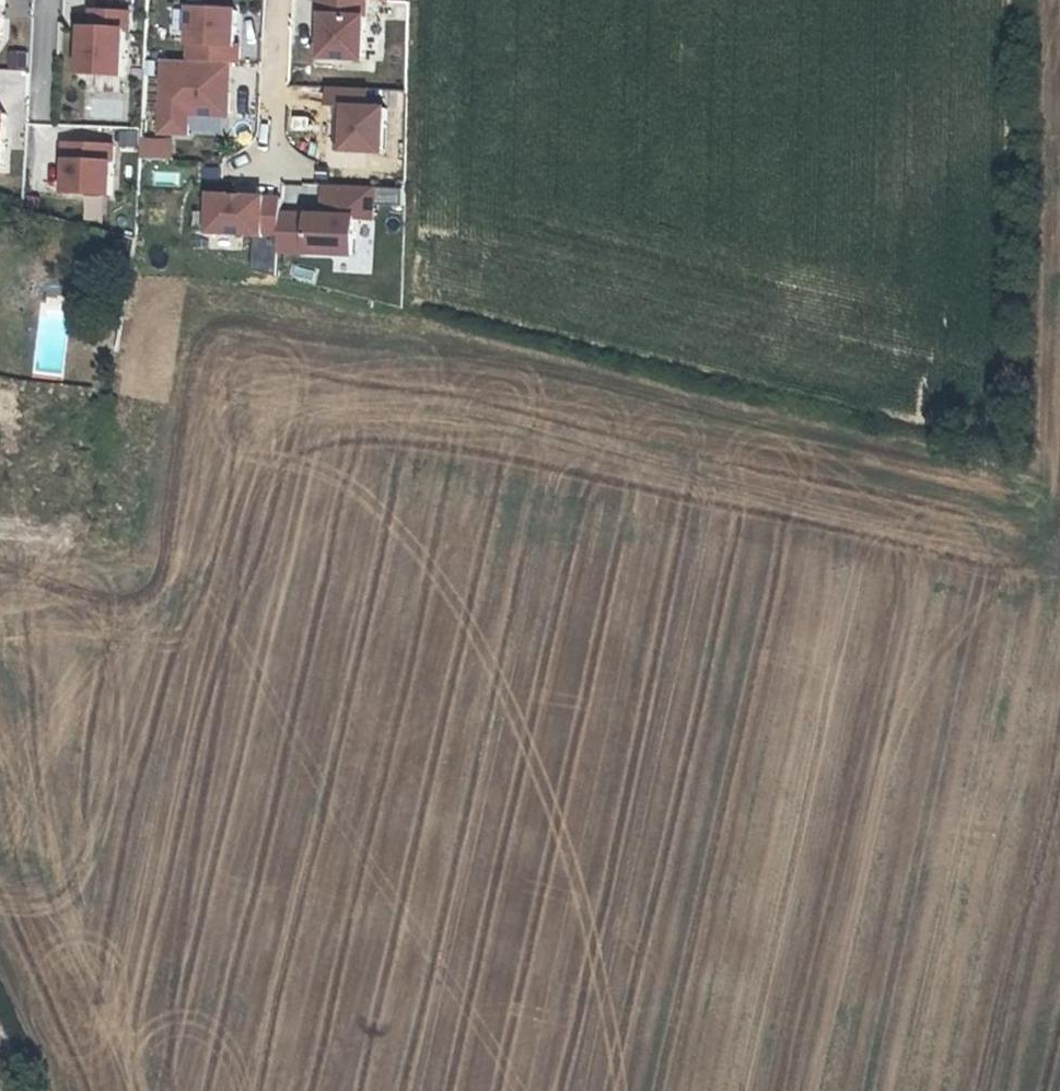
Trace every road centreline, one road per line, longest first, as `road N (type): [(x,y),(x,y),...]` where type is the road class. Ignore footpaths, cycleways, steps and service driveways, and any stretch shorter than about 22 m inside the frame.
road 1 (residential): [(277,0),(272,161)]

